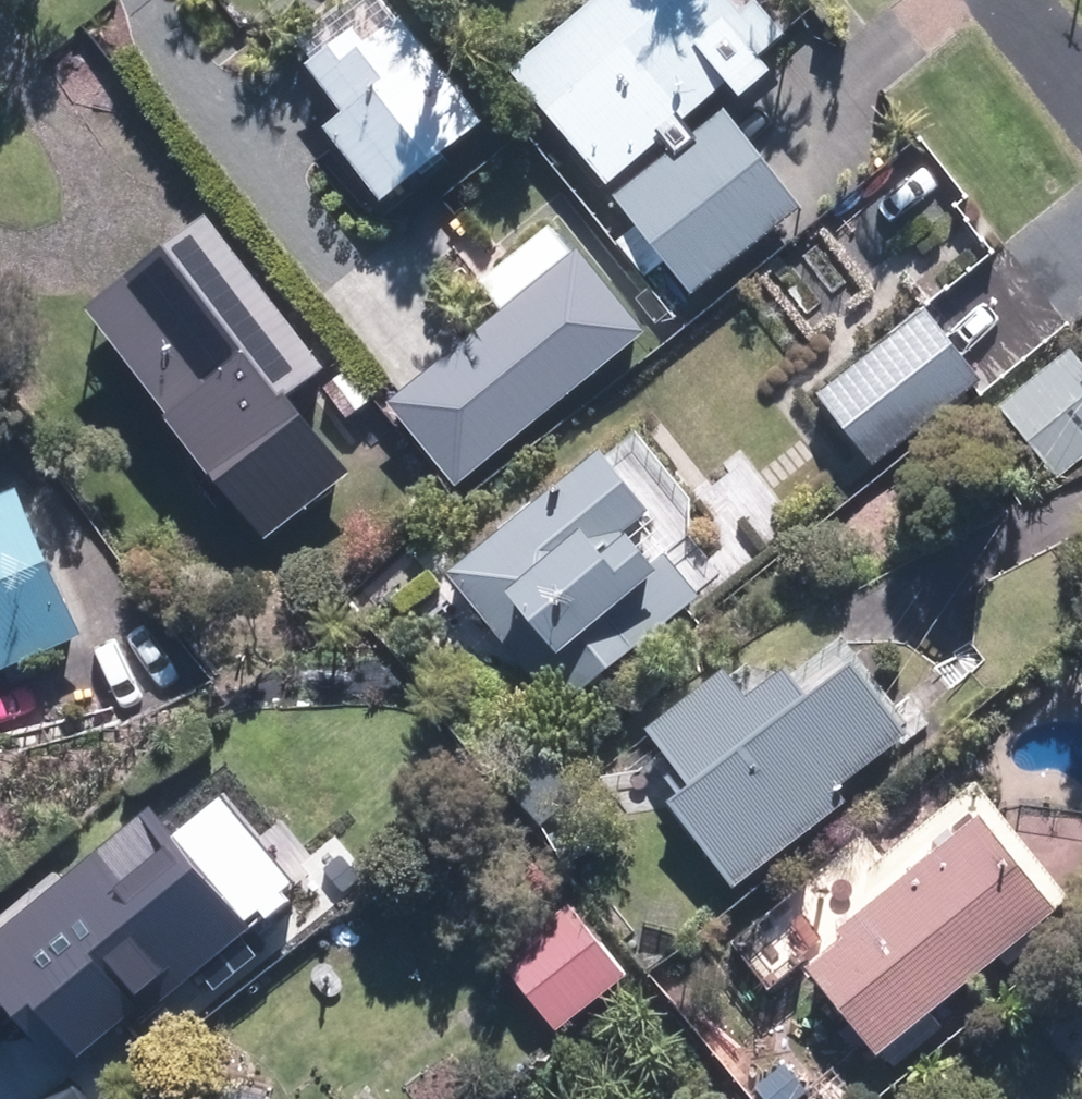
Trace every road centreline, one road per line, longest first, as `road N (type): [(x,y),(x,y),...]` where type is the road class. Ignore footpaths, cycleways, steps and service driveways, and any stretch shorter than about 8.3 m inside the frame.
road 1 (residential): [(1002,0),(1081,102)]

